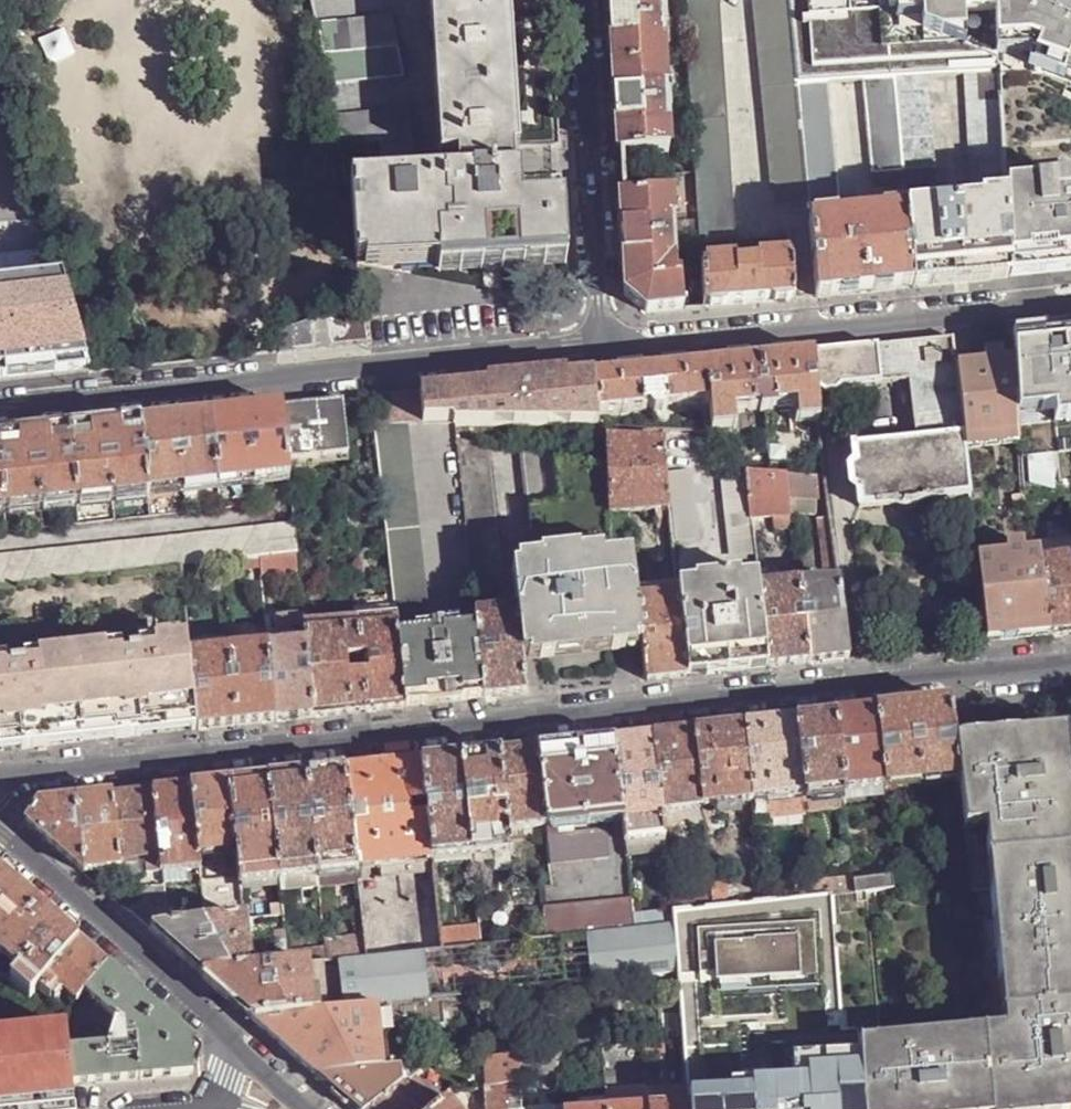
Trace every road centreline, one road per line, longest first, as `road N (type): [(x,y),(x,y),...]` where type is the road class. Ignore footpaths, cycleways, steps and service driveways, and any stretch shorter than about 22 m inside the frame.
road 1 (residential): [(0,781),(1070,664)]
road 2 (residential): [(601,346),(0,409)]
road 3 (residential): [(601,346),(1070,303)]
road 4 (residential): [(582,0),(601,346)]
road 5 (tertiary): [(253,1043),(0,830)]

